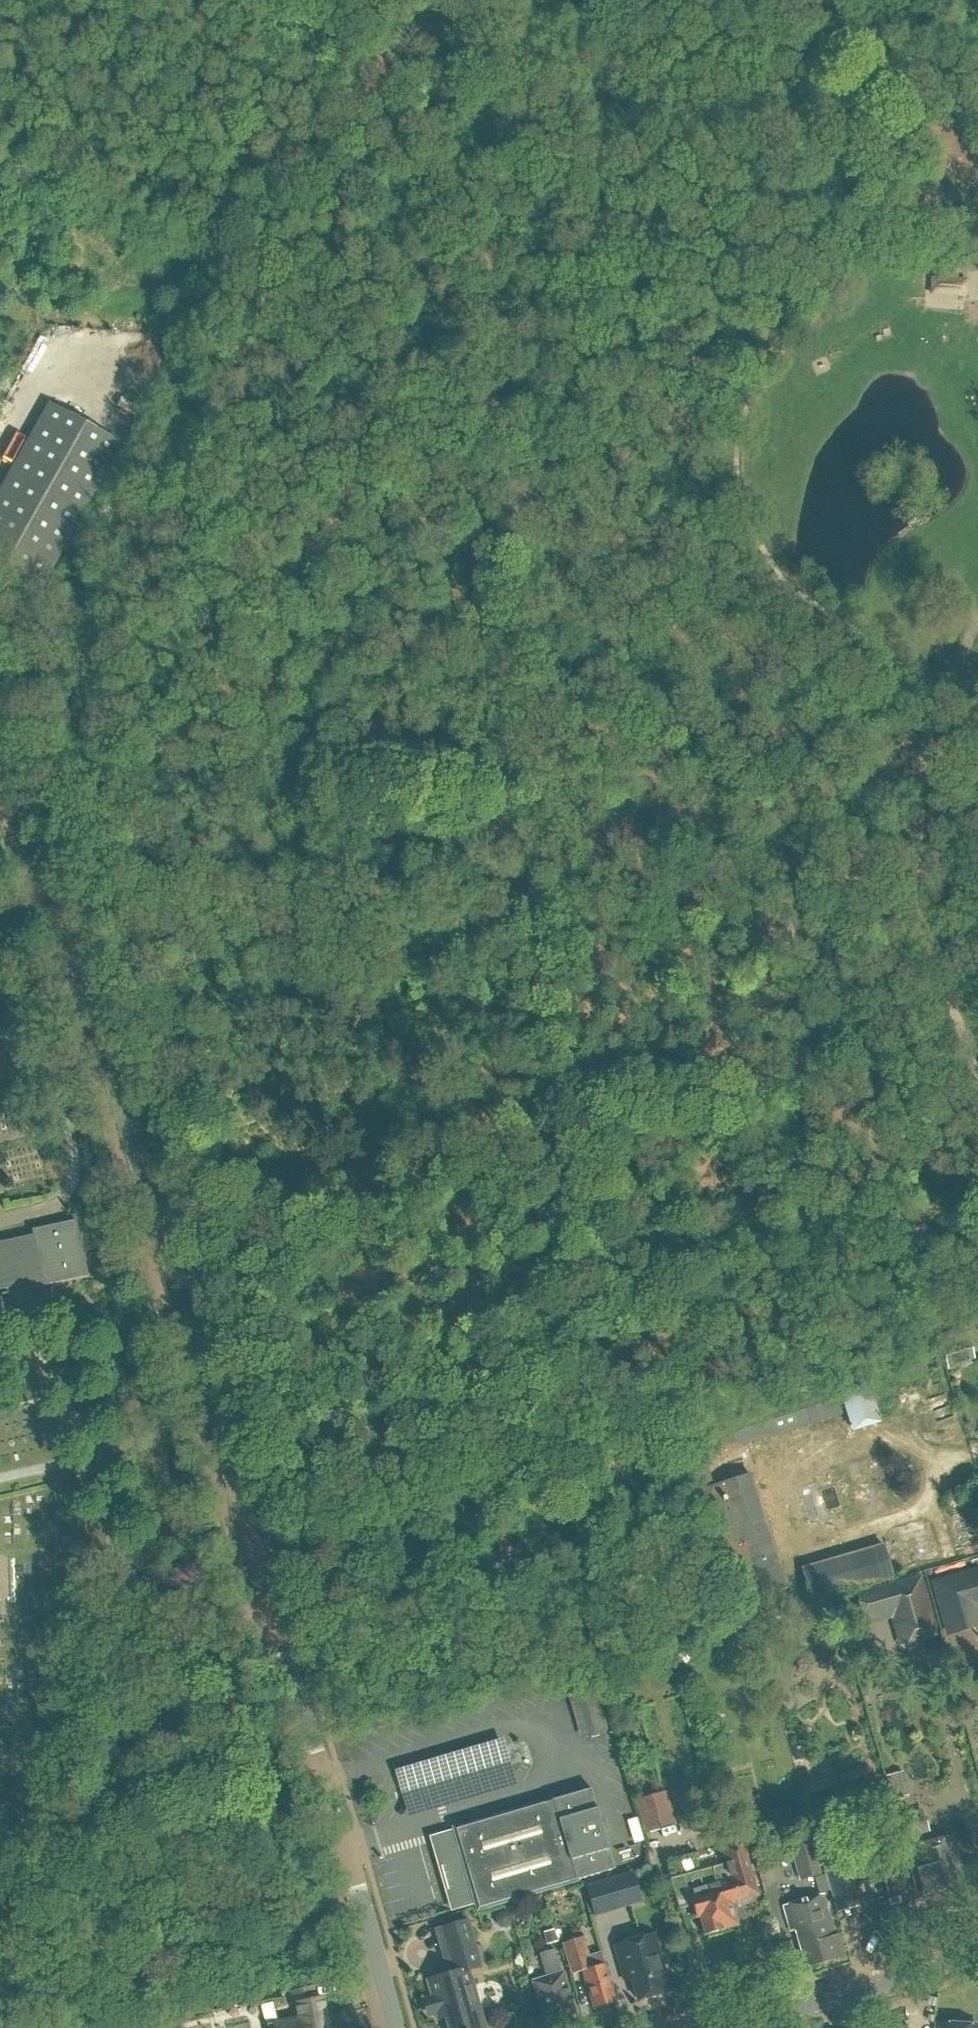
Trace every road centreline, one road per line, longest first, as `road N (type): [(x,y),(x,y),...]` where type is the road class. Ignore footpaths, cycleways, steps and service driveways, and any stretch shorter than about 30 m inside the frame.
road 1 (unclassified): [(267,1597),(106,1049),(0,759)]
road 2 (unclassified): [(394,2027),(267,1597)]
road 3 (residential): [(0,1921),(252,1603),(267,1597)]
road 4 (tertiary): [(736,2027),(916,1980),(977,1943)]

